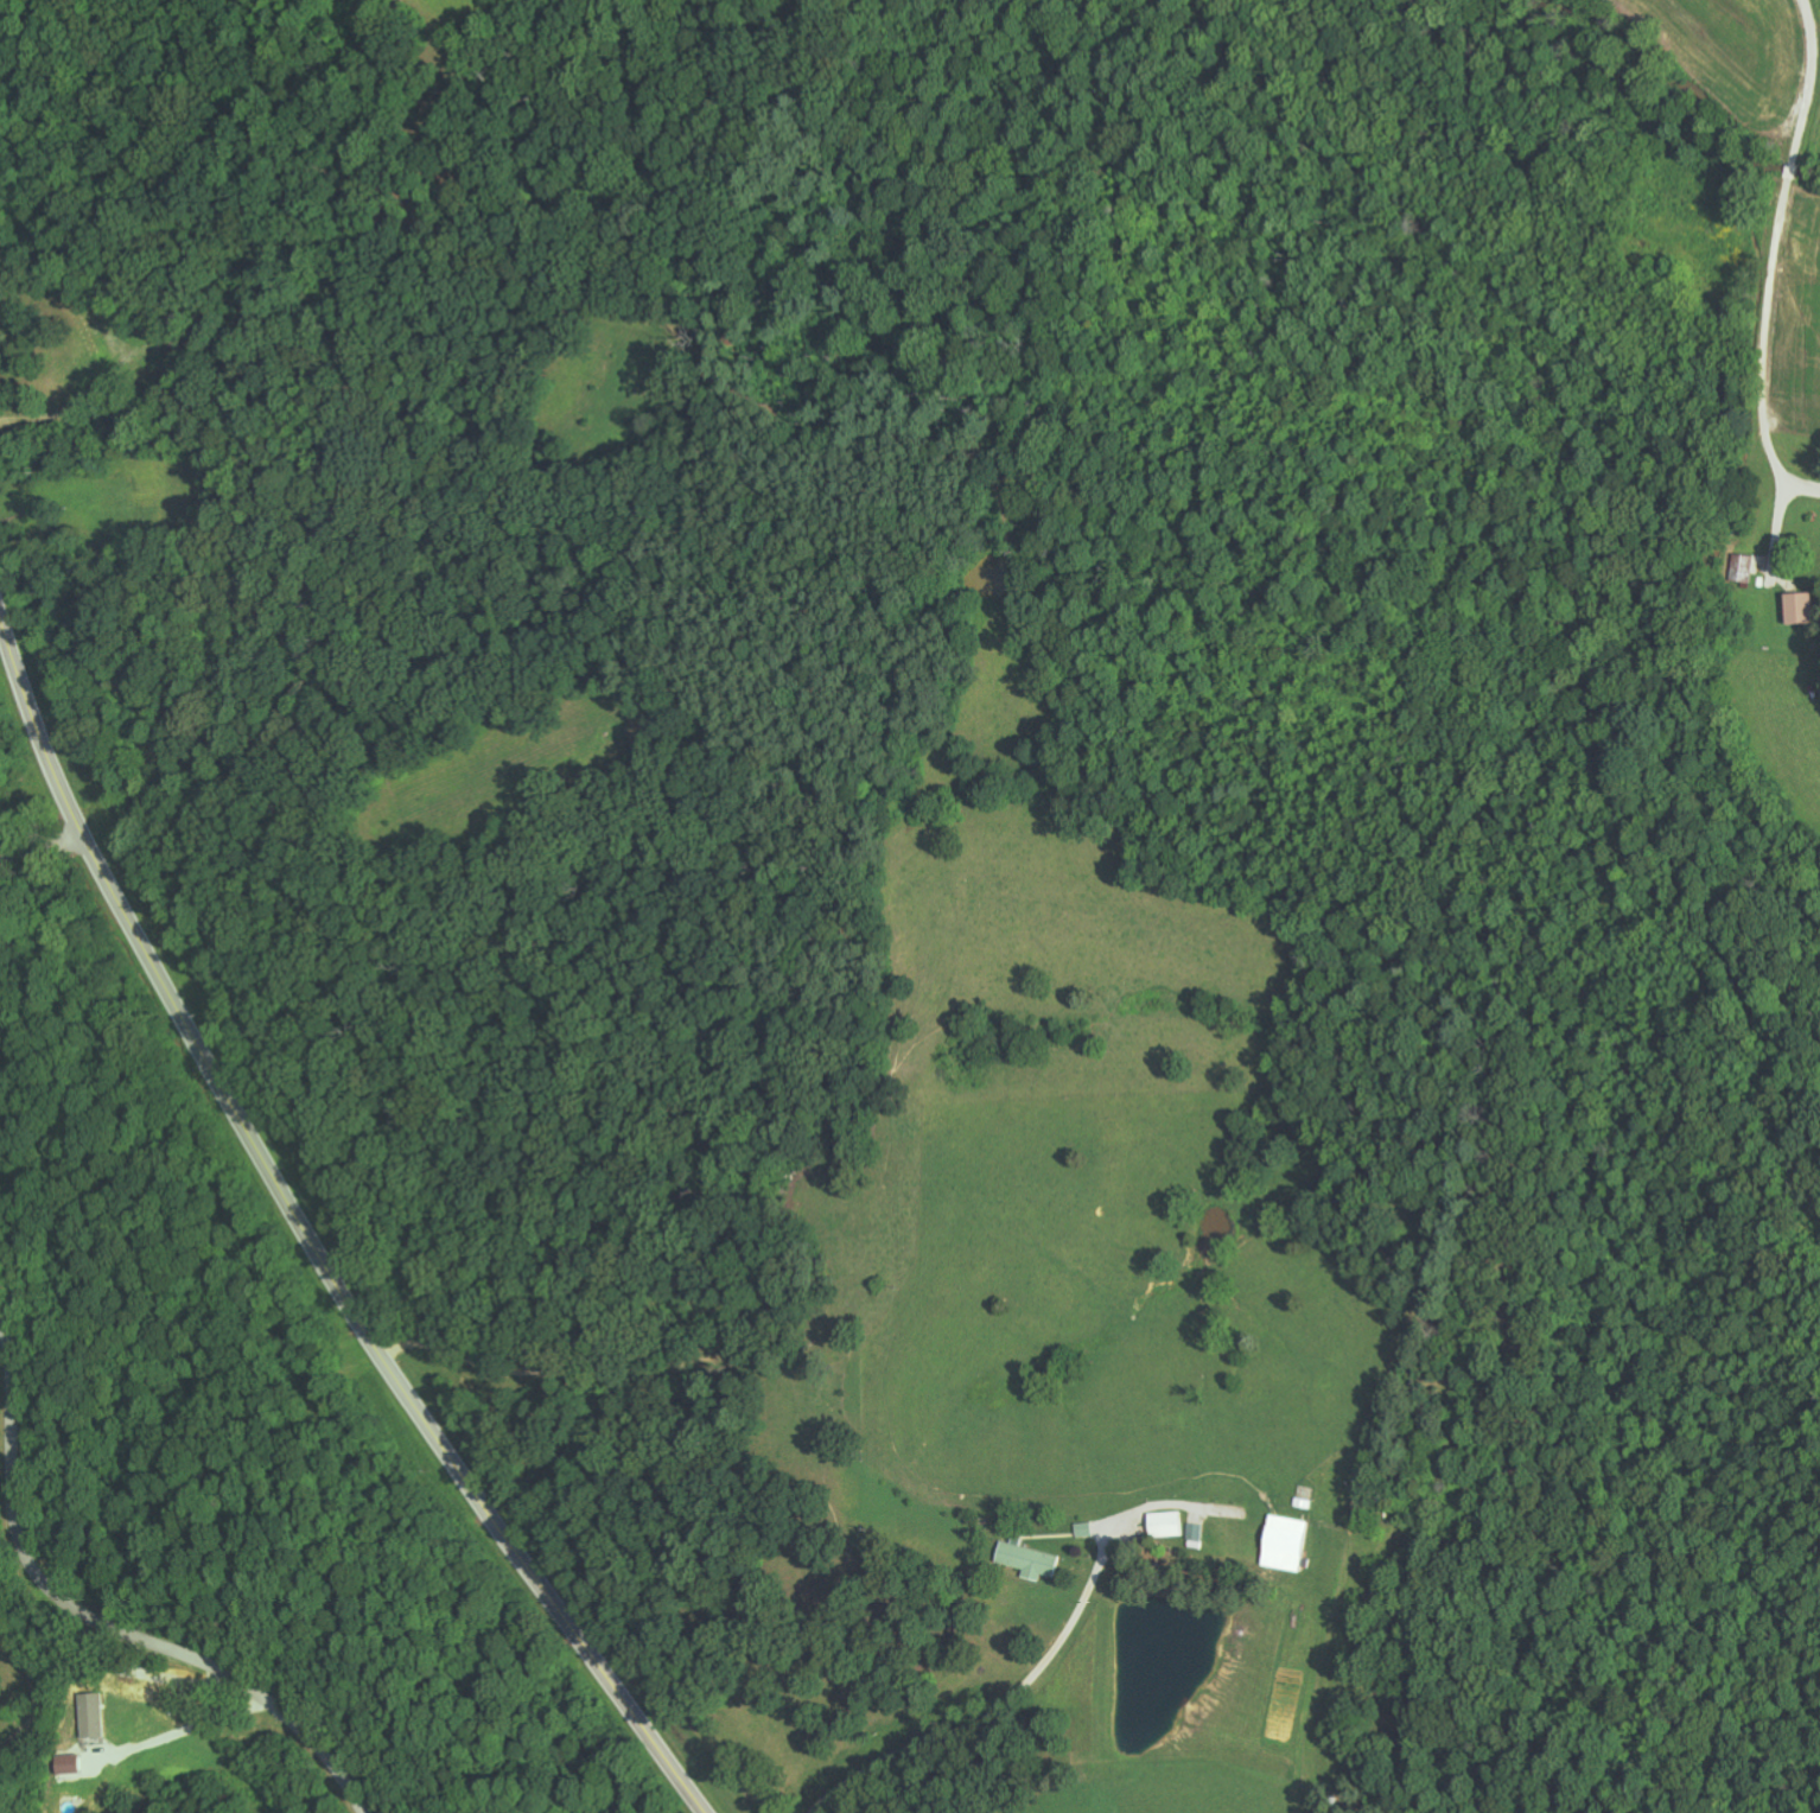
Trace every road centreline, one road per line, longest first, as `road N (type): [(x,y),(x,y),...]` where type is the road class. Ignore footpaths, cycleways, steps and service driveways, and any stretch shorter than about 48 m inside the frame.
road 1 (secondary): [(705,1812),(464,1480),(281,1194),(87,840),(0,622)]
road 2 (residential): [(368,1812),(337,1763),(279,1705),(237,1677),(91,1615),(49,1579),(23,1527),(15,1357),(0,1302)]
road 3 (residential): [(1744,519),(1774,259),(1794,158)]

